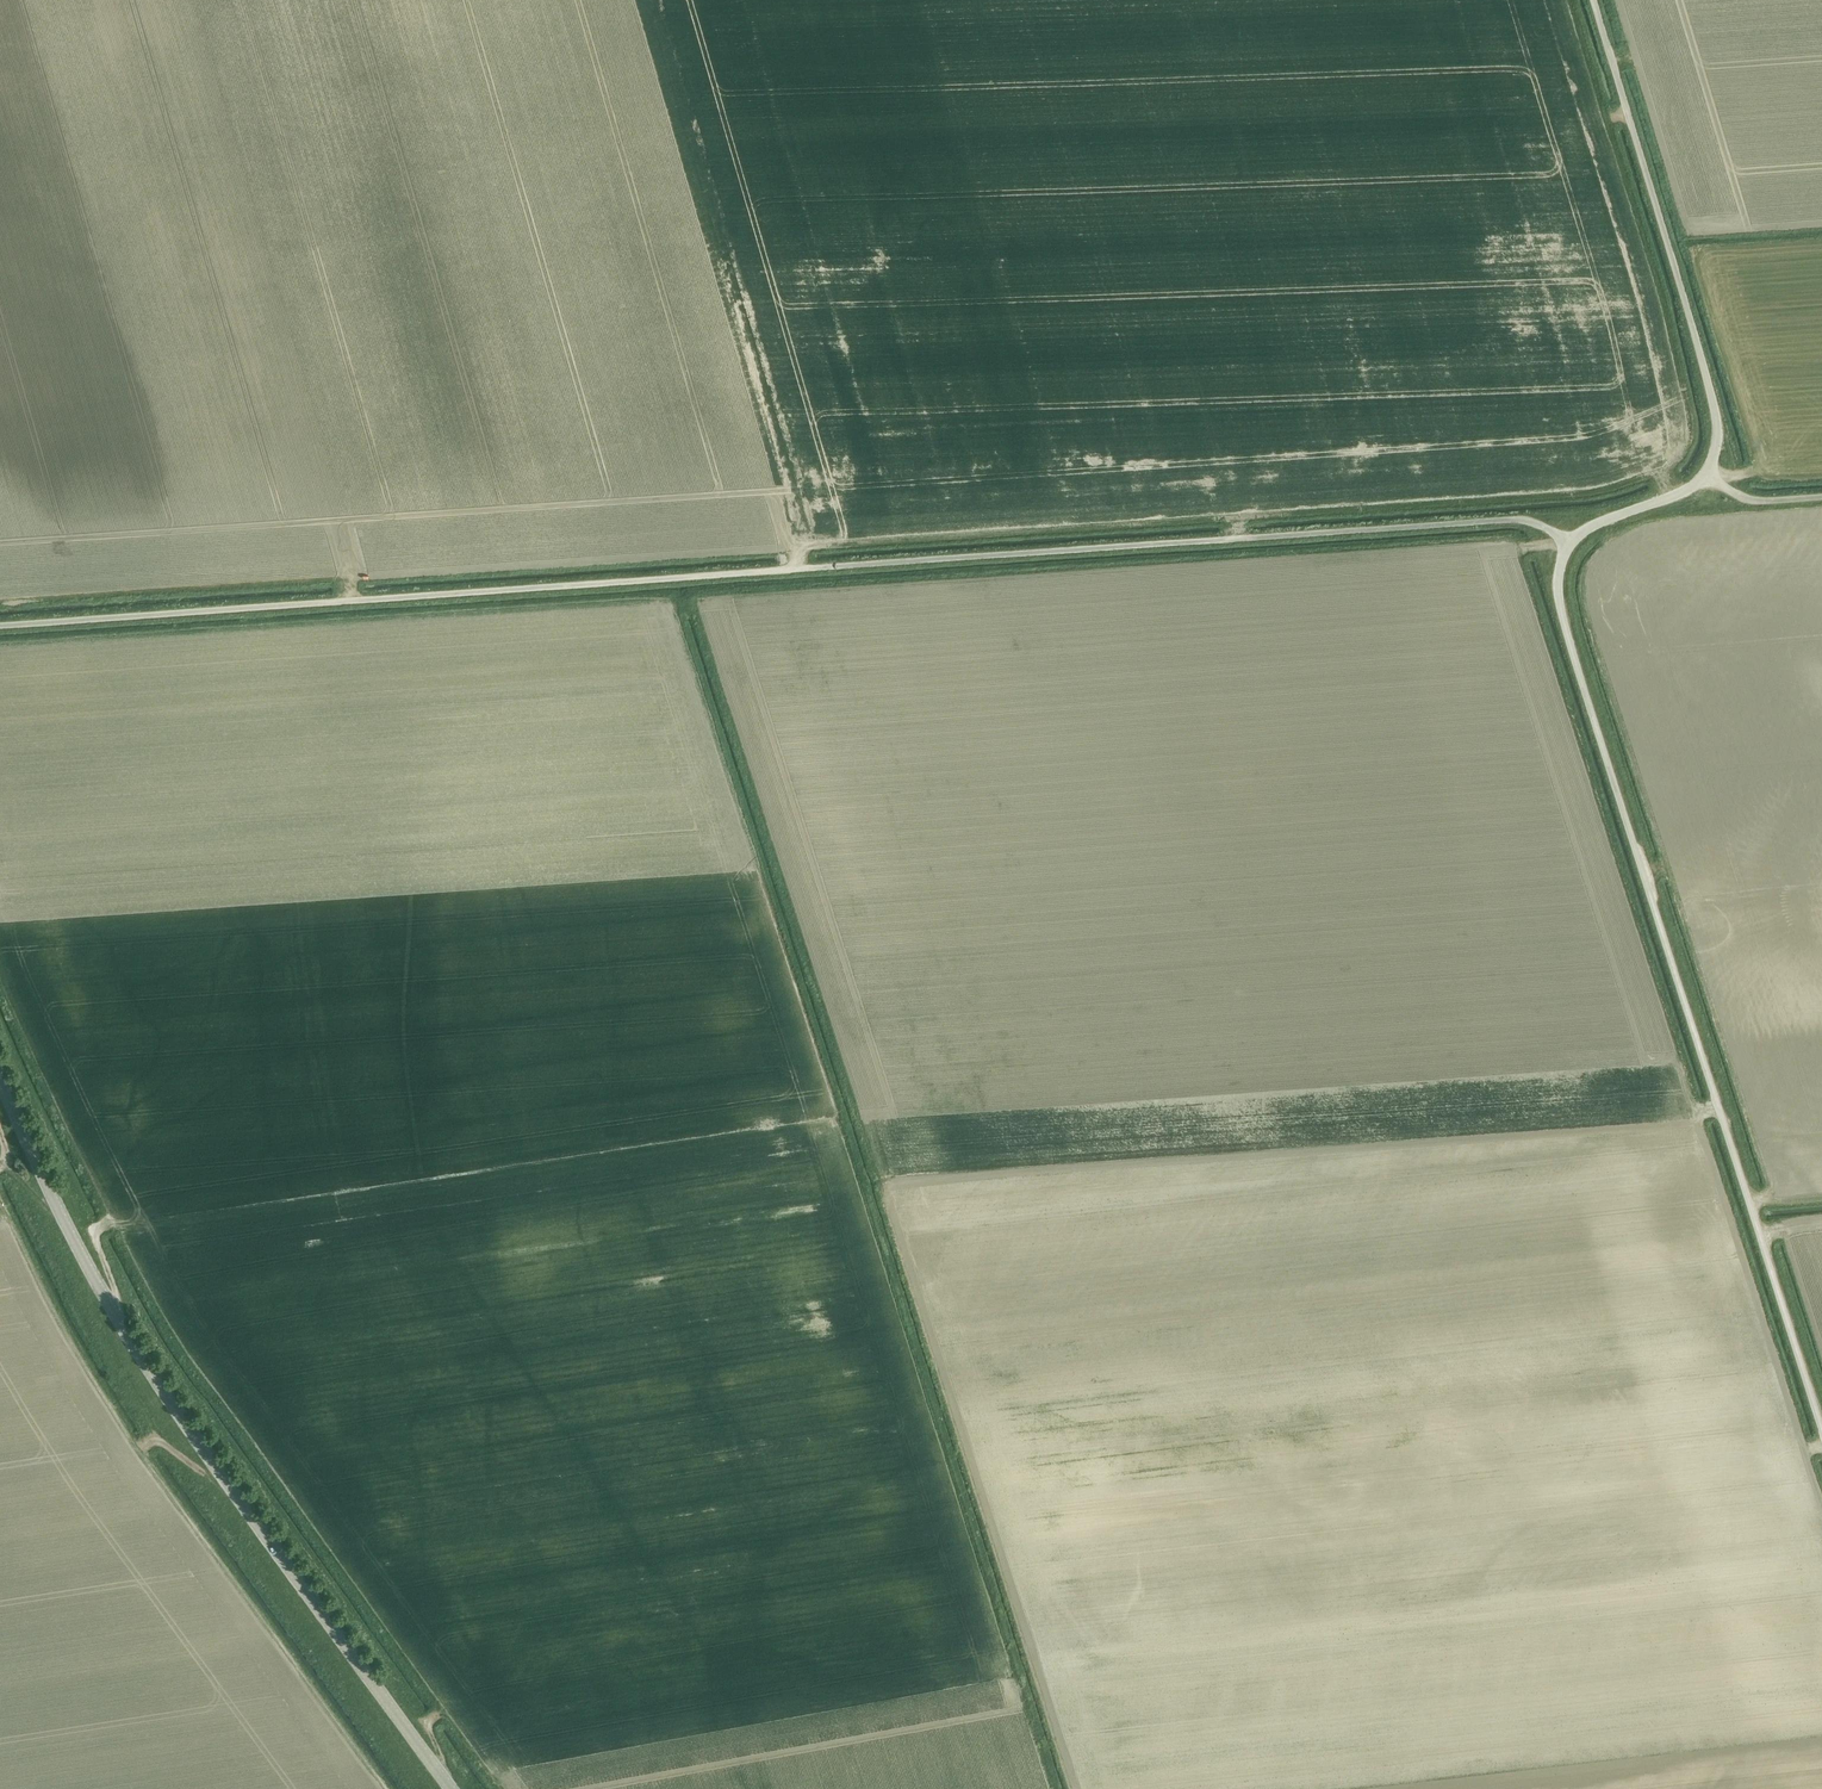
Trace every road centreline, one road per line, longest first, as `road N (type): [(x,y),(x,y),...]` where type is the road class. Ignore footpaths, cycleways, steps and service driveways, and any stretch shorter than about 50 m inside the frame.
road 1 (track): [(0,626),(1505,520),(1540,524),(1570,542)]
road 2 (unclassified): [(1821,1429),(1559,599),(1570,542),(1585,529),(1686,490),(1706,473),(1715,437),(1707,377),(1594,0)]
road 3 (tertiary): [(451,1788),(141,1357),(67,1227),(0,1079)]
road 4 (track): [(1706,473),(1751,499),(1821,497)]

